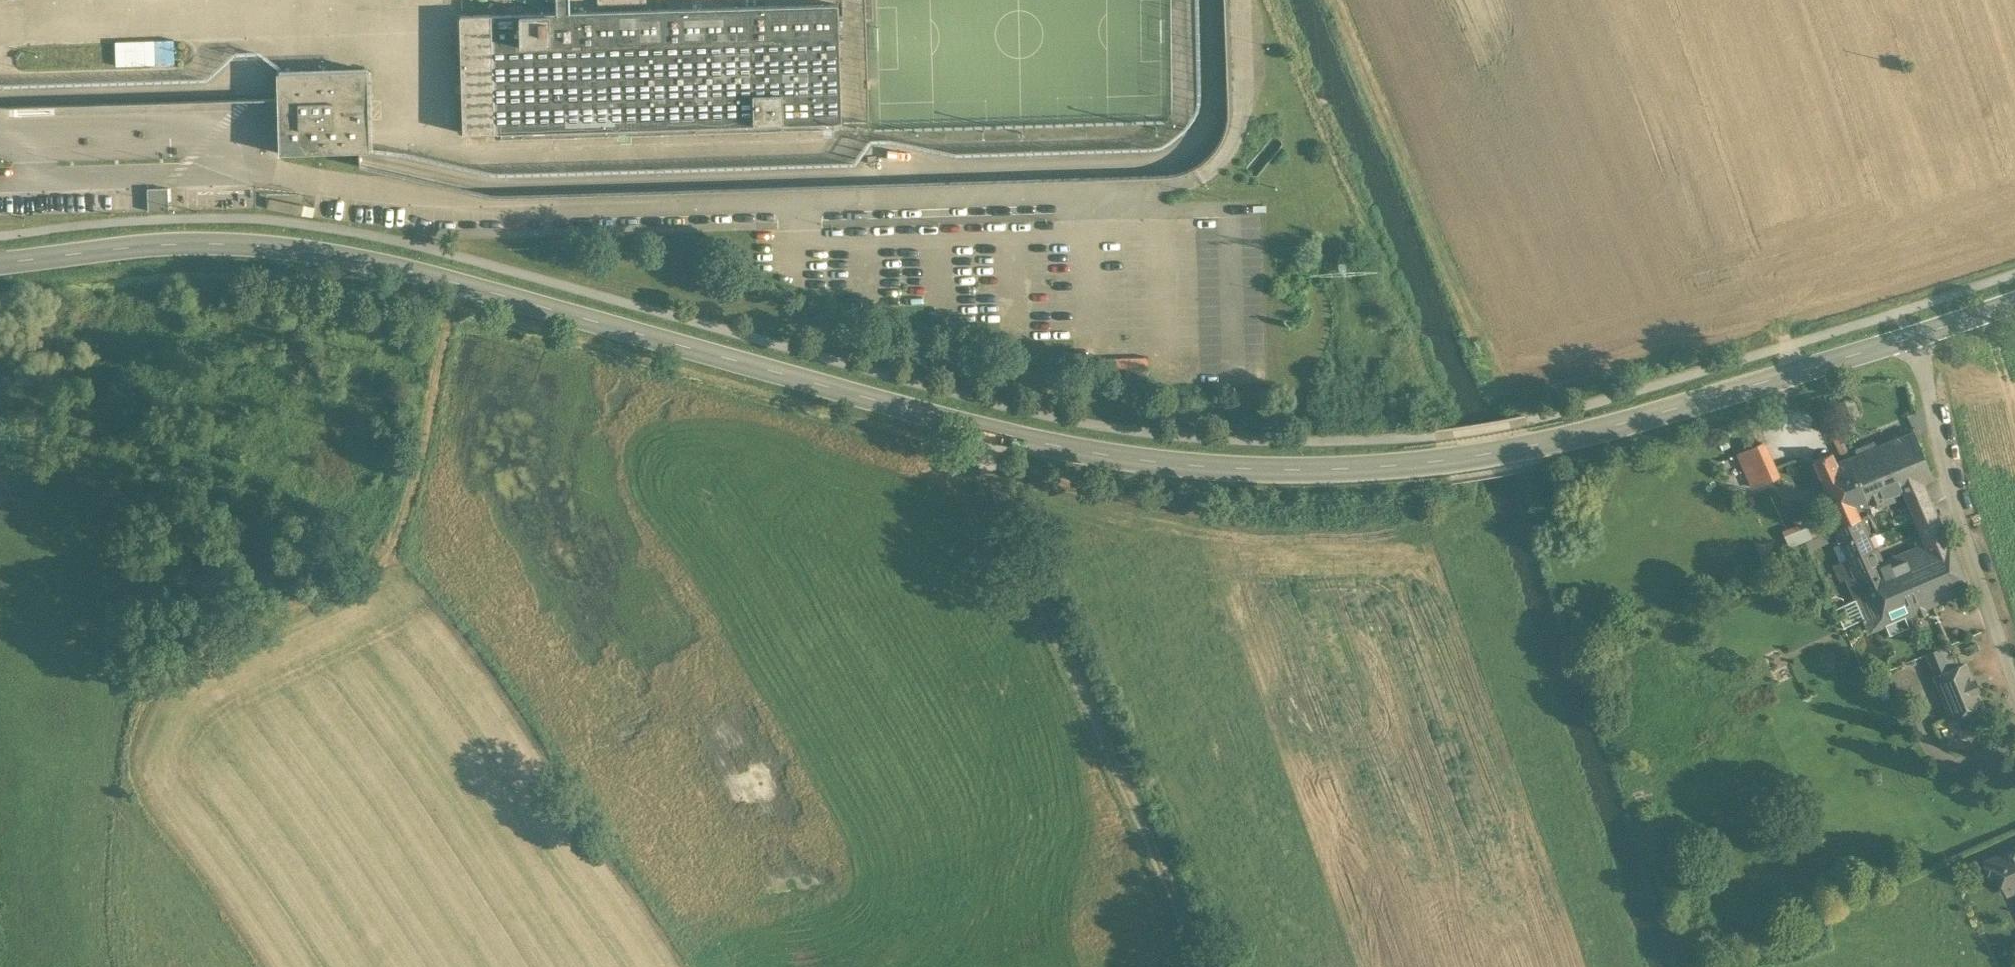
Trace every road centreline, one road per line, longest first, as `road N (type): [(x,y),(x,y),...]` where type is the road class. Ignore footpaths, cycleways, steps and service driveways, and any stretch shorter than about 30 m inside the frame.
road 1 (tertiary): [(2014,303),(1912,342),(1515,446),(1237,468),(979,427),(355,262),(253,245),(135,245),(0,260)]
road 2 (track): [(456,286),(401,547),(157,666),(143,694),(120,839),(122,966)]
road 3 (track): [(979,427),(988,475),(1106,749),(1213,966)]
road 4 (track): [(2014,674),(1912,342)]

